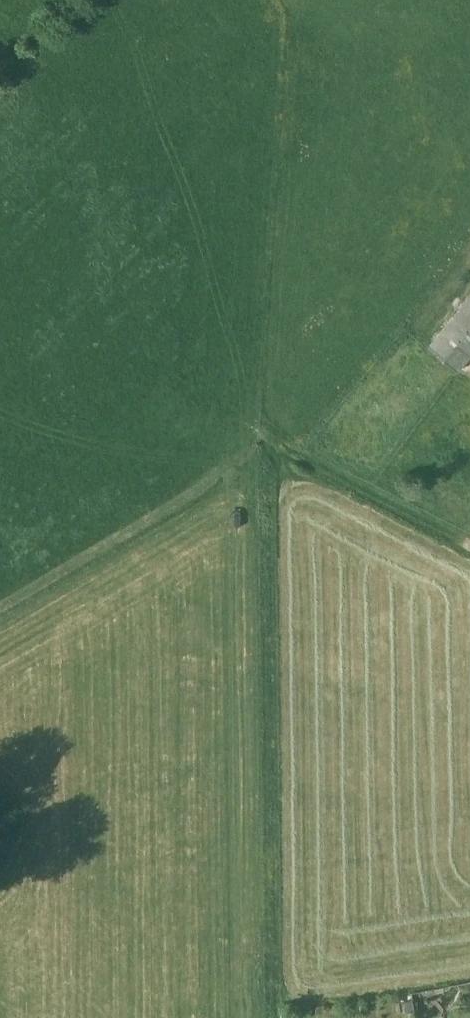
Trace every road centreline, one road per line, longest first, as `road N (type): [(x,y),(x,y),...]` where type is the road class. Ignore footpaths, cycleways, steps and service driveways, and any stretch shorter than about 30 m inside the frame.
road 1 (track): [(273,1017),(272,458),(327,470),(467,545)]

